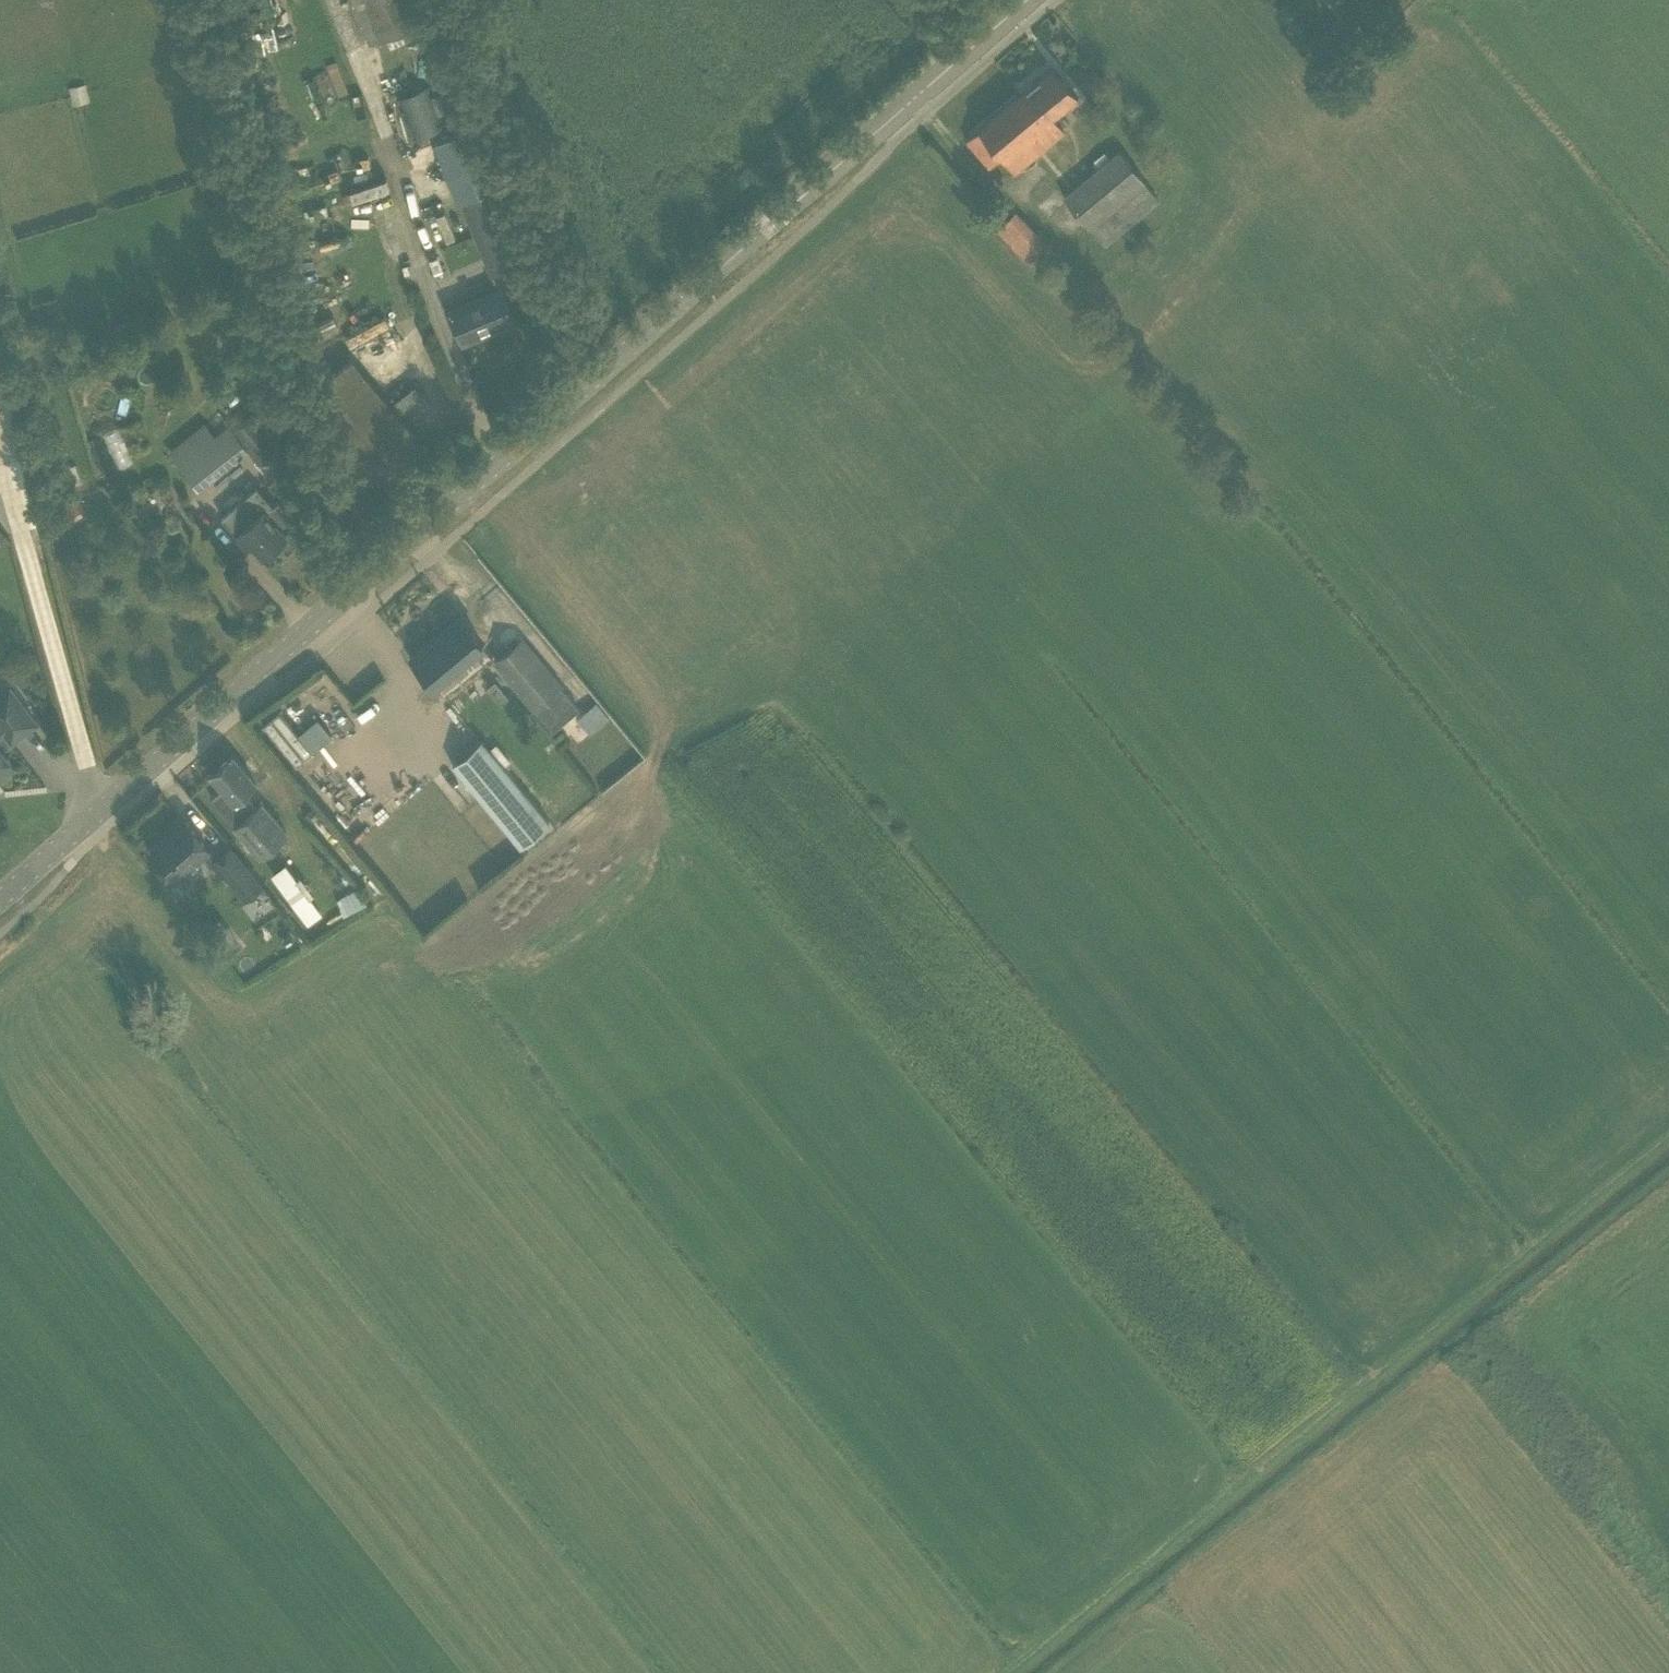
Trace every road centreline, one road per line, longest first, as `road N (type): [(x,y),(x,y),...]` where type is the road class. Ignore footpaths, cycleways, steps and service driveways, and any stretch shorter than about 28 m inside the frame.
road 1 (unclassified): [(0,903),(1028,0)]

